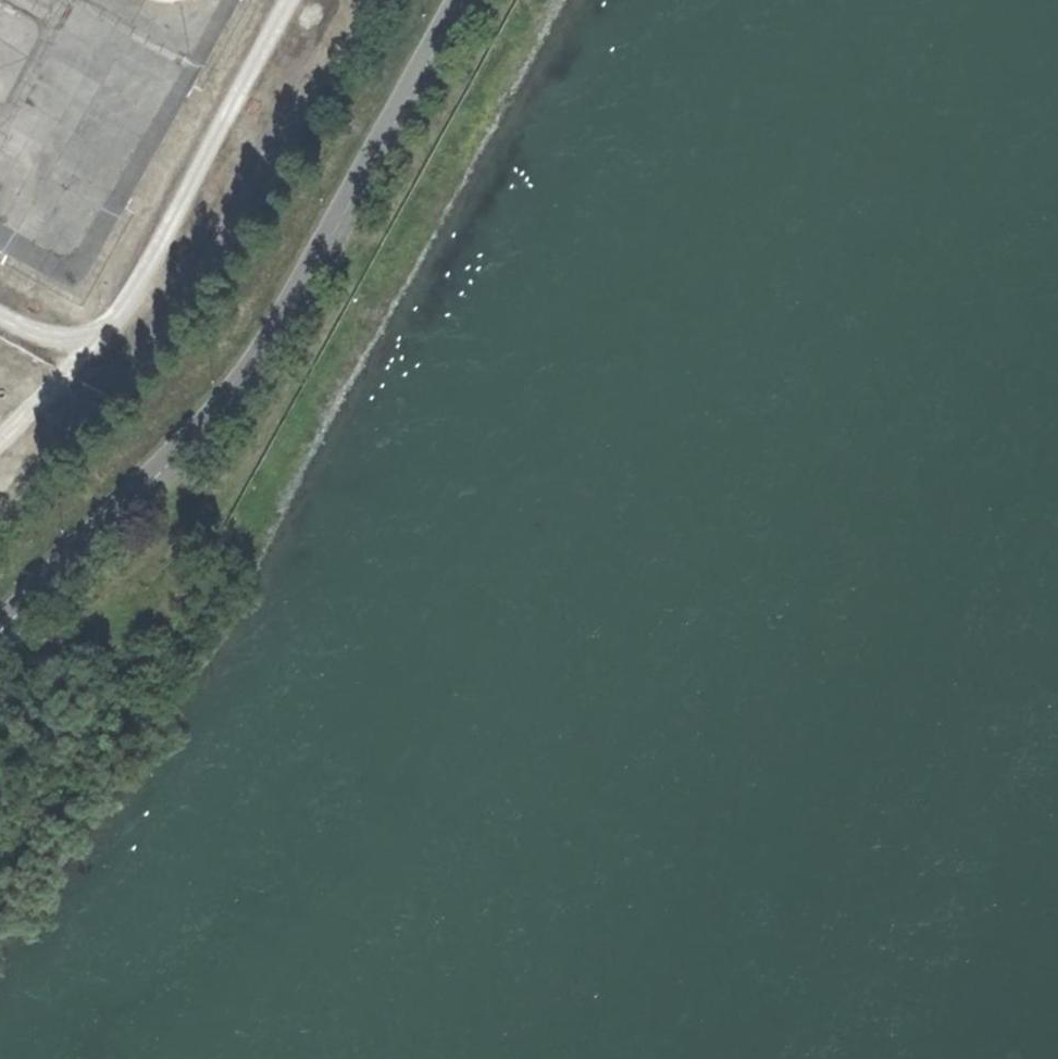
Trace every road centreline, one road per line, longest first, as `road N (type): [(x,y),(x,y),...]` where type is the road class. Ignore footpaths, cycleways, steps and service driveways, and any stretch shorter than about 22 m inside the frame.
road 1 (unclassified): [(0,630),(204,428),(255,366),(463,0)]

